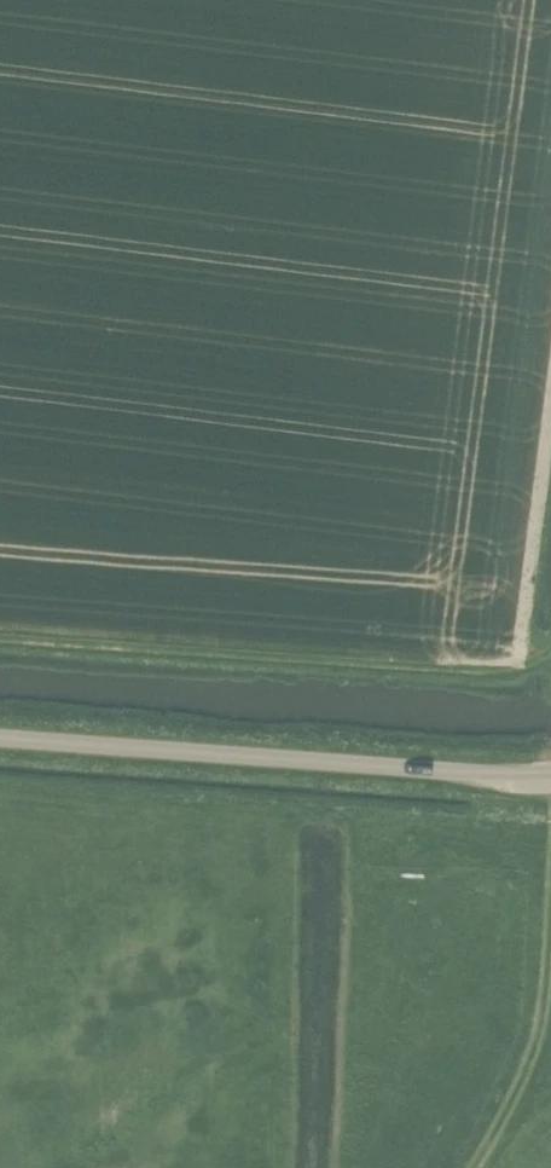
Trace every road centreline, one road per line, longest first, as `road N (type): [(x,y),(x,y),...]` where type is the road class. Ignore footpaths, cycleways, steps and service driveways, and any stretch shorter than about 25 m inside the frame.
road 1 (unclassified): [(550,774),(0,736)]

